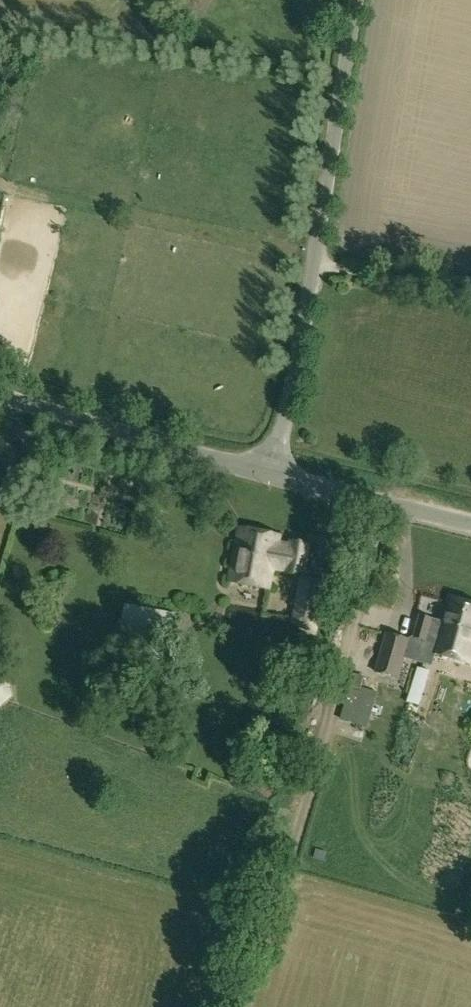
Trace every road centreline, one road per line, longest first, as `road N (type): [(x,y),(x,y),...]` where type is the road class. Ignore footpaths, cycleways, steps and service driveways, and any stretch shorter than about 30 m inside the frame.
road 1 (track): [(236,1006),(380,500)]
road 2 (unclassified): [(273,472),(357,0)]
road 3 (unclassified): [(273,472),(0,393)]
road 4 (unclassified): [(470,522),(273,472)]

